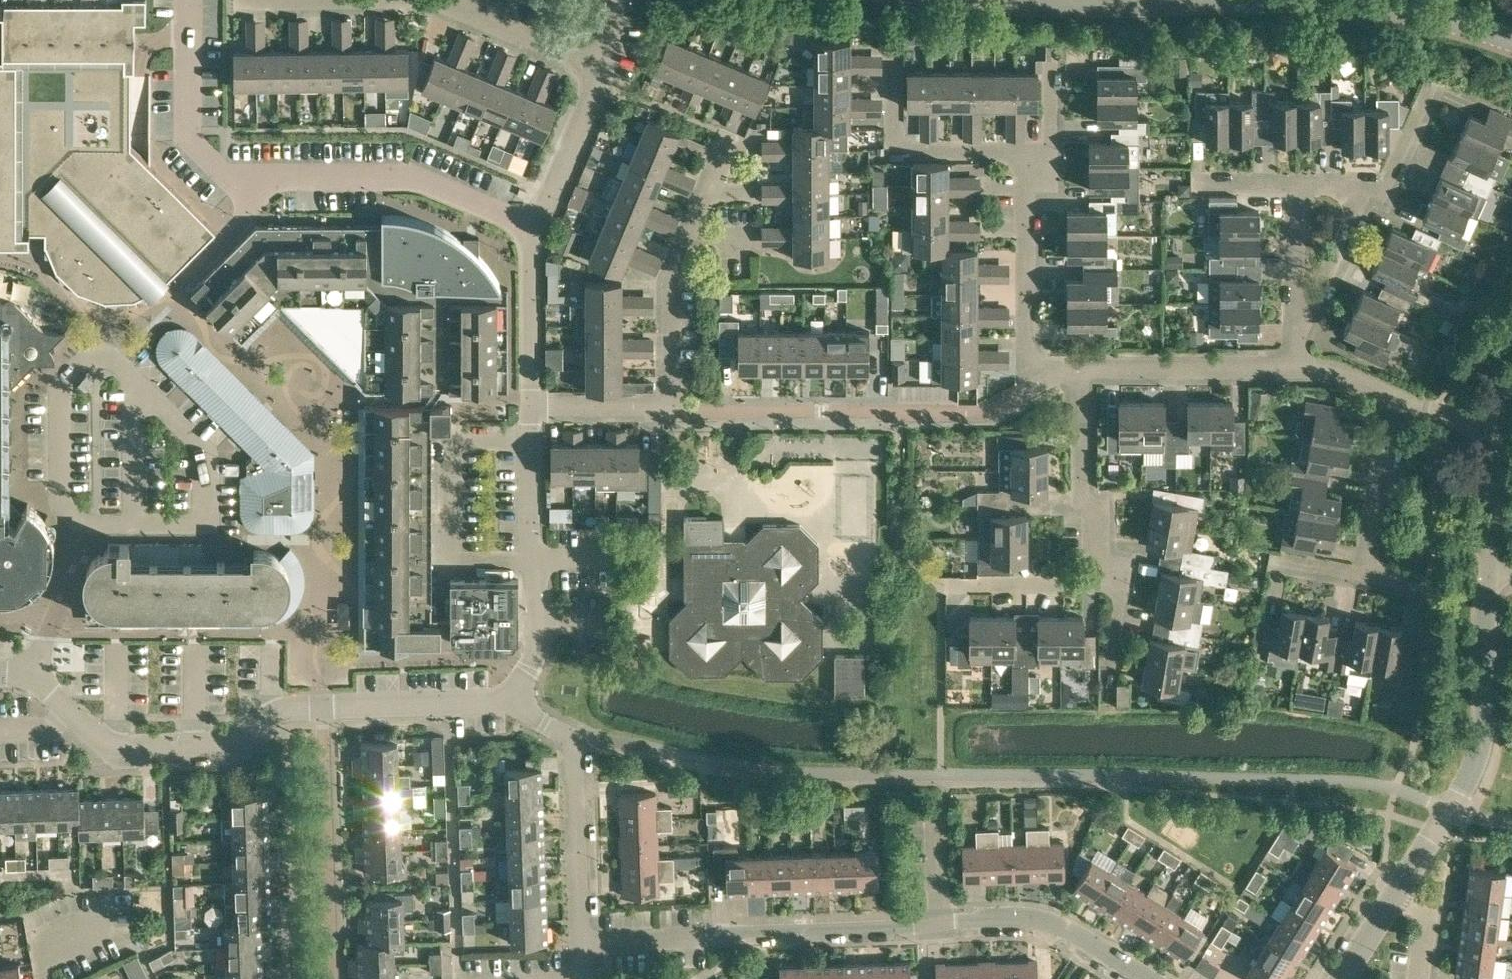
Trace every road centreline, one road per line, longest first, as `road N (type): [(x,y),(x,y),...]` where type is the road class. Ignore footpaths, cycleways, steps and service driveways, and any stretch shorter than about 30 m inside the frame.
road 1 (residential): [(510,701),(299,709),(229,747),(118,749),(32,675),(0,672)]
road 2 (residential): [(533,229),(407,179),(232,185),(204,155),(196,0)]
road 3 (residential): [(236,3),(440,1),(600,74)]
road 4 (residential): [(673,407),(725,416),(988,414),(1034,372)]
road 5 (residential): [(579,938),(942,922)]
road 6 (residential): [(1396,895),(1476,776),(1484,734),(1483,571)]
road 7 (residential): [(510,701),(539,636),(530,405)]
road 8 (residential): [(673,407),(674,288),(732,135)]
road 9 (residential): [(579,938),(572,737),(510,701)]
road 10 (residential): [(895,47),(896,141),(910,151),(1052,151)]
road 11 (residential): [(1034,372),(1025,338),(1025,198),(1052,151)]
road 12 (residential): [(1084,367),(1083,497),(1118,584)]
road 13 (residential): [(1220,0),(997,0)]
road 14 (residential): [(942,922),(1055,924),(1148,978)]
road 15 (residential): [(1297,363),(1084,367)]
road 16 (residential): [(1511,45),(1403,13),(1310,0)]
road 17 (residential): [(1363,574),(1391,396)]
road 18 (residential): [(530,405),(533,229)]
road 19 (residential): [(943,586),(1118,584)]
road 20 (residential): [(533,229),(600,74)]
road 21 (residential): [(1355,197),(1379,197),(1437,83)]
road 22 (residential): [(1483,571),(1483,423)]
road 23 (residential): [(530,405),(673,407)]
road 24 (residential): [(1296,307),(1316,306),(1355,197)]
road 25 (residential): [(1296,307),(1299,184)]

